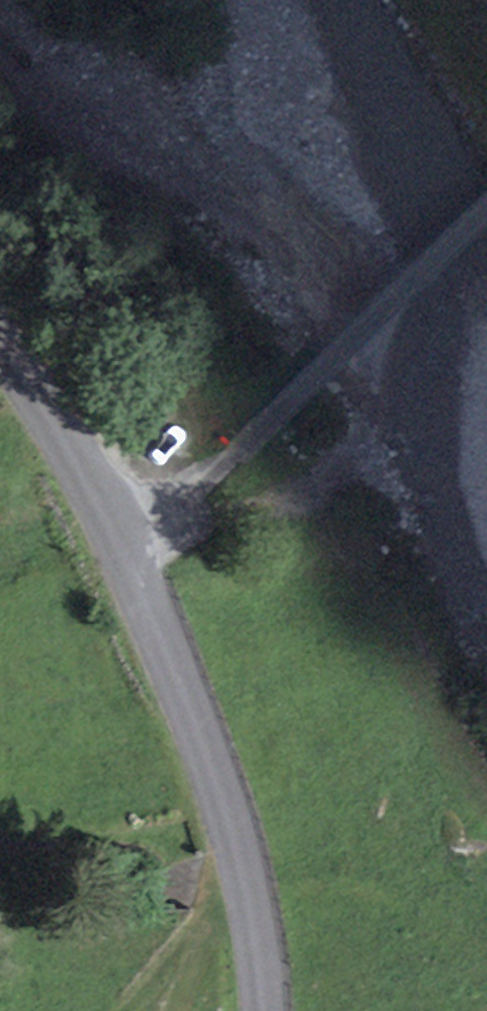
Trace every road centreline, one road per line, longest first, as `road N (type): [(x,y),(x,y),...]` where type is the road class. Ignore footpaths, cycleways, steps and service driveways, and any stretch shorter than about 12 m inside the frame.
road 1 (tertiary): [(268,1010),(227,798),(200,714),(120,538)]
road 2 (residential): [(202,485),(486,208)]
road 3 (tertiary): [(120,538),(0,341)]
road 4 (track): [(127,1010),(192,937),(239,844)]

